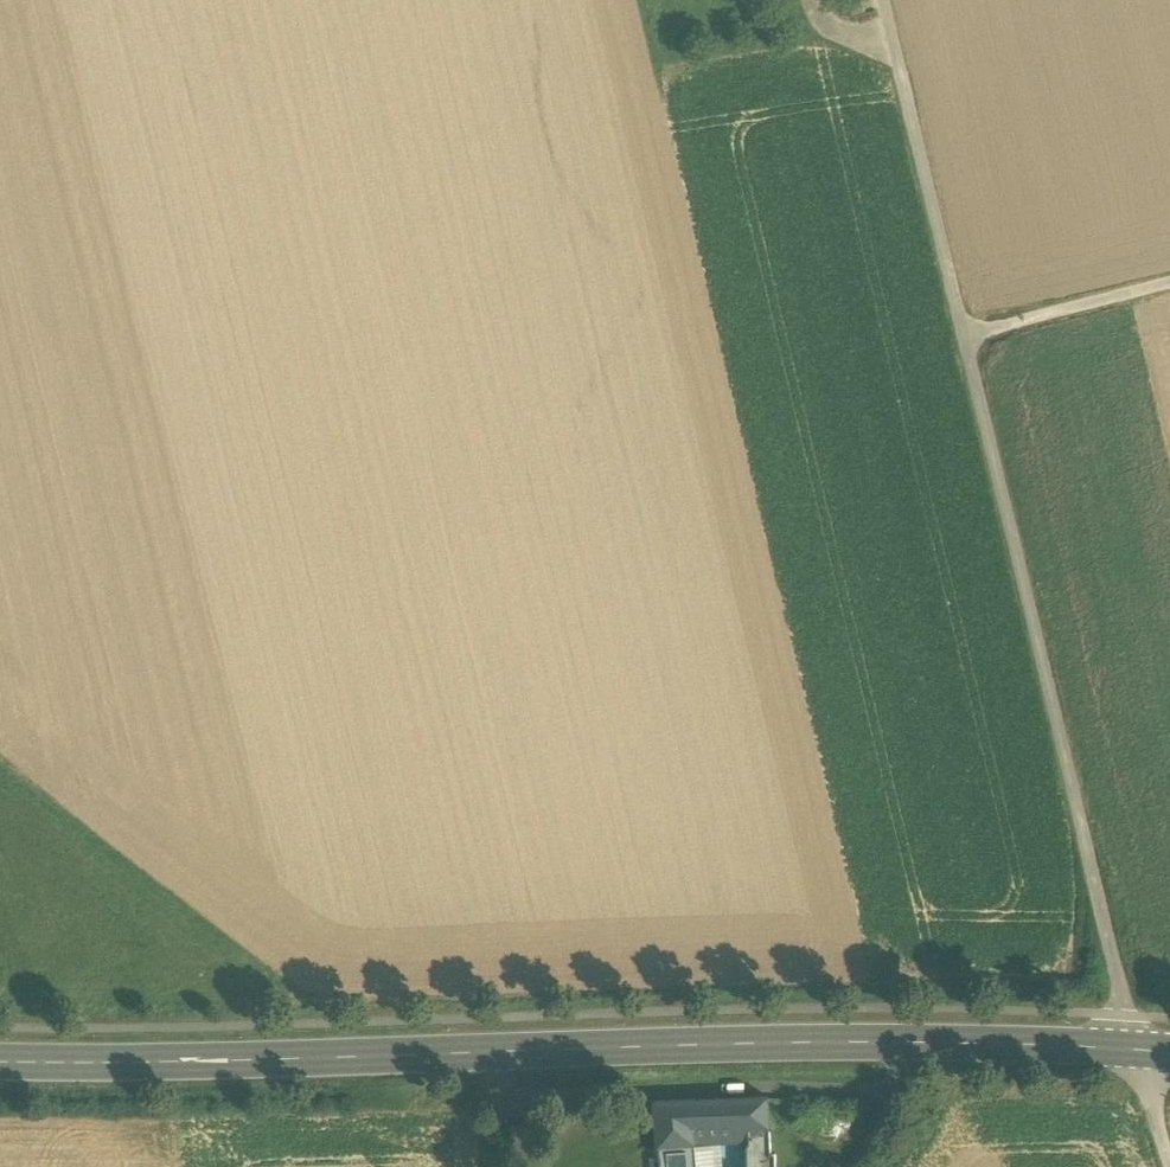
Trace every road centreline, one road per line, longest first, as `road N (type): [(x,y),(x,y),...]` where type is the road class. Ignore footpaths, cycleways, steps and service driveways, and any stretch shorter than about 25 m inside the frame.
road 1 (track): [(883,0),(1169,1163)]
road 2 (secondary): [(1169,1053),(923,1042),(0,1061)]
road 3 (track): [(319,1025),(0,772)]
road 4 (track): [(1169,283),(964,337)]

